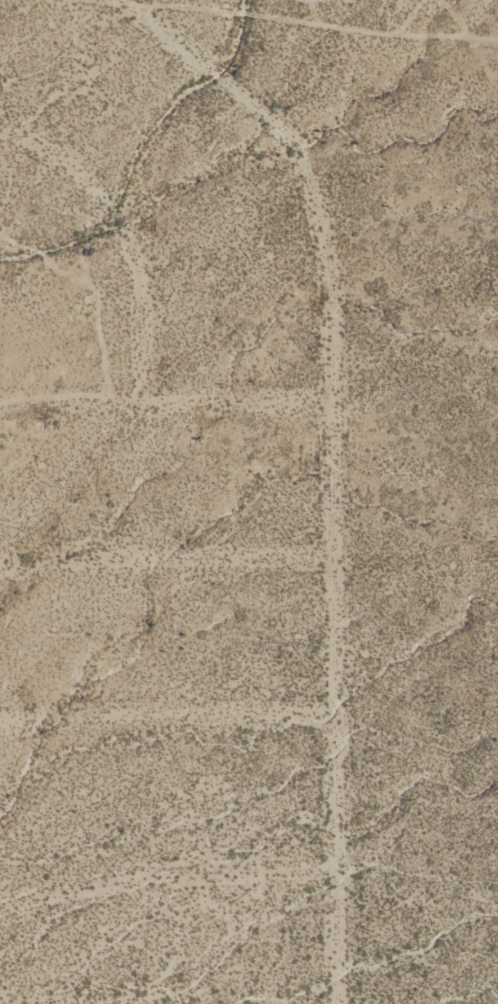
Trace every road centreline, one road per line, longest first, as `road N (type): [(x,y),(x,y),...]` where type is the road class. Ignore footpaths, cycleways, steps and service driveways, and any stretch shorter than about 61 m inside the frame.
road 1 (track): [(125,0),(290,135),(317,205),(327,301),(338,1003)]
road 2 (track): [(0,911),(102,881),(336,871)]
road 3 (track): [(0,132),(62,152),(117,212),(134,251),(147,400)]
road 4 (track): [(0,727),(33,717),(334,714)]
road 5 (track): [(0,569),(331,557)]
road 6 (track): [(0,408),(329,396)]

